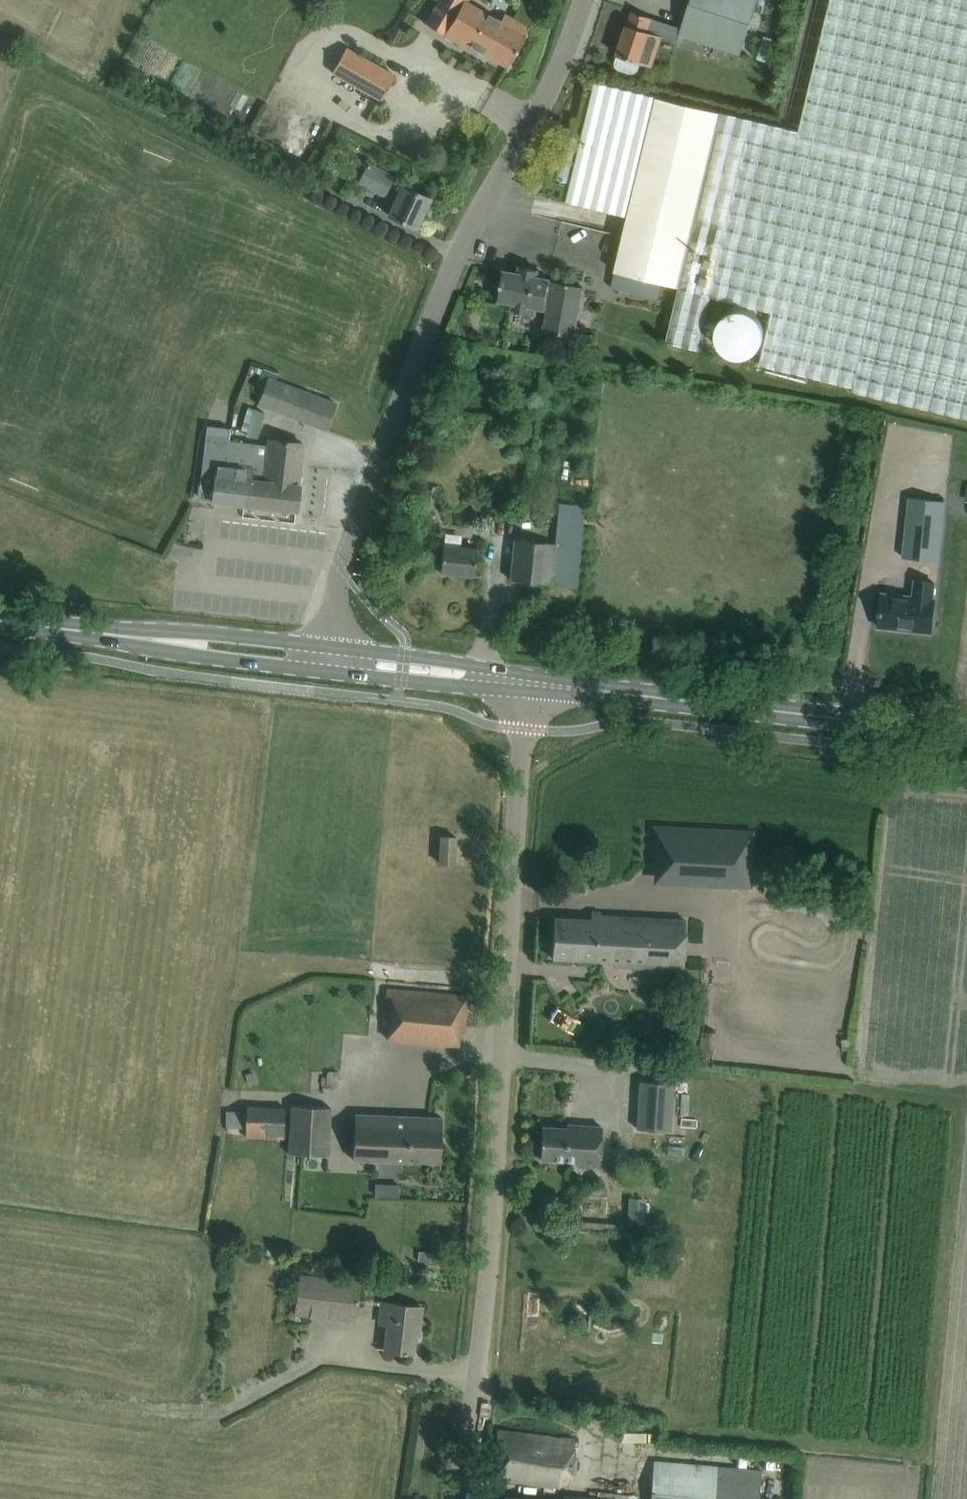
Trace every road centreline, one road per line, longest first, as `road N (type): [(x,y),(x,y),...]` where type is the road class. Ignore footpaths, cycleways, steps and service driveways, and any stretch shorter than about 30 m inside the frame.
road 1 (unclassified): [(456,1498),(528,682)]
road 2 (unclassified): [(315,657),(344,548),(421,340),(492,185),(571,61),(594,0)]
road 3 (secondary): [(966,733),(528,682)]
road 4 (secondary): [(315,657),(0,619)]
road 5 (secondary): [(528,682),(315,657)]

